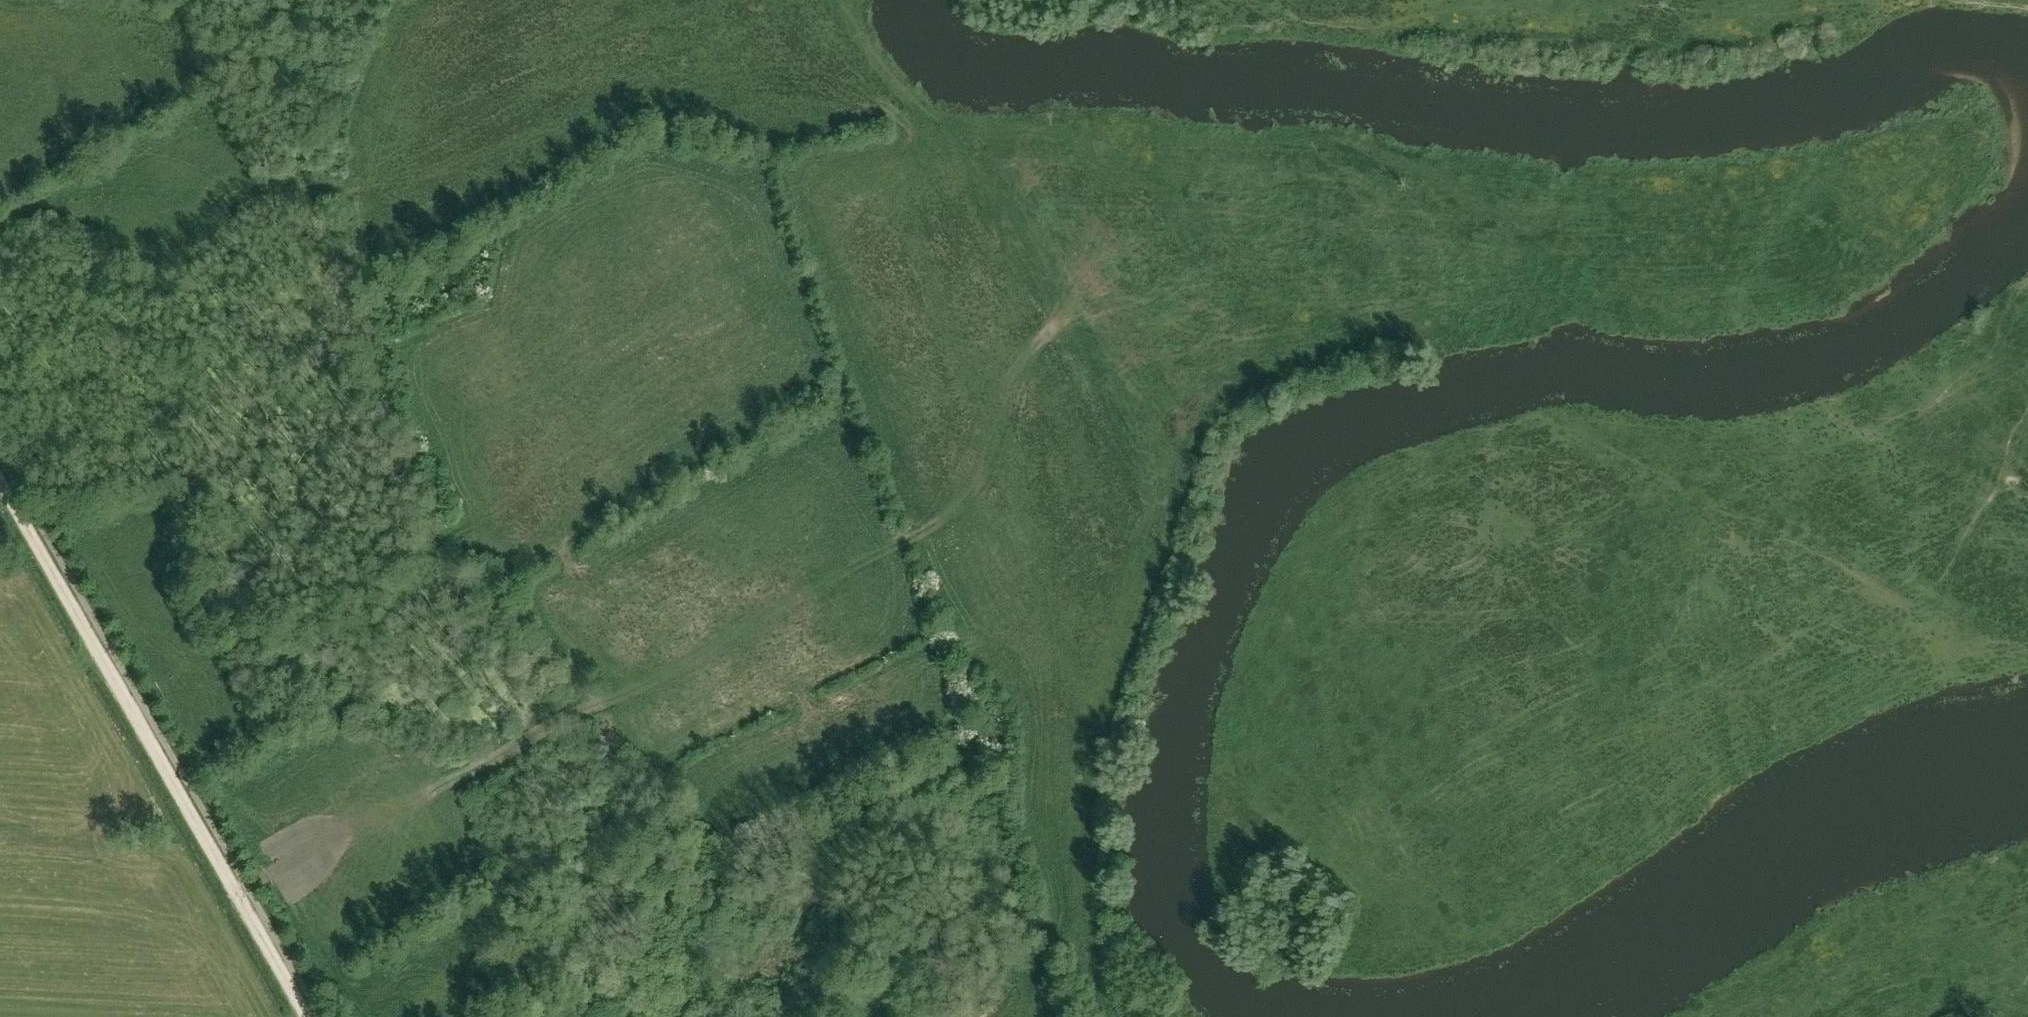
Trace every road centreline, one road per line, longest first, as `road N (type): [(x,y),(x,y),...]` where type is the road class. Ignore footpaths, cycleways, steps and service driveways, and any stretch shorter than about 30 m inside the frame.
road 1 (track): [(0,482),(307,1016)]

